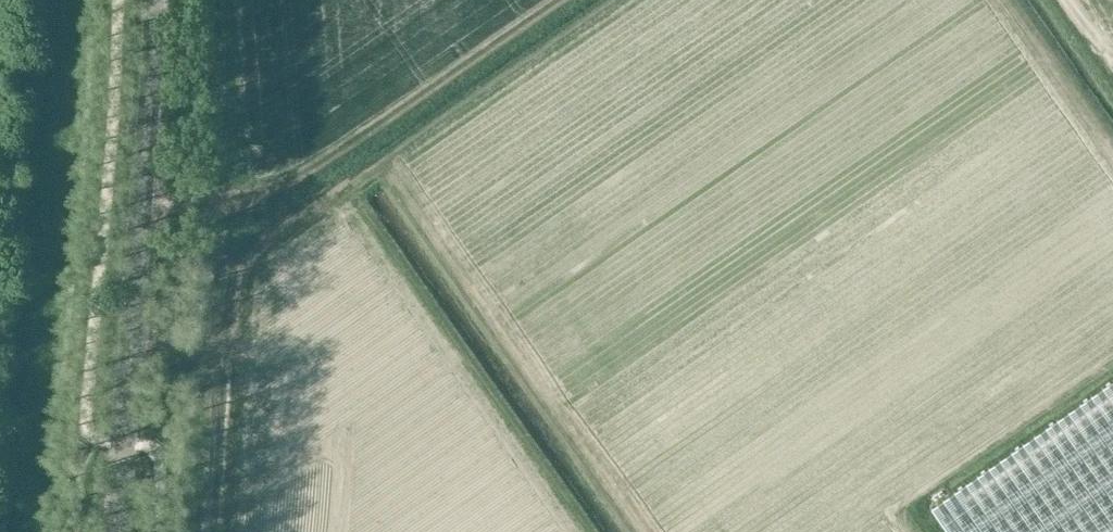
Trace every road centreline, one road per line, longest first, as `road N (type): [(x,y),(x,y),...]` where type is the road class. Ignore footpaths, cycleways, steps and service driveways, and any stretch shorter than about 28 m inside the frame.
road 1 (tertiary): [(116,531),(156,0)]

